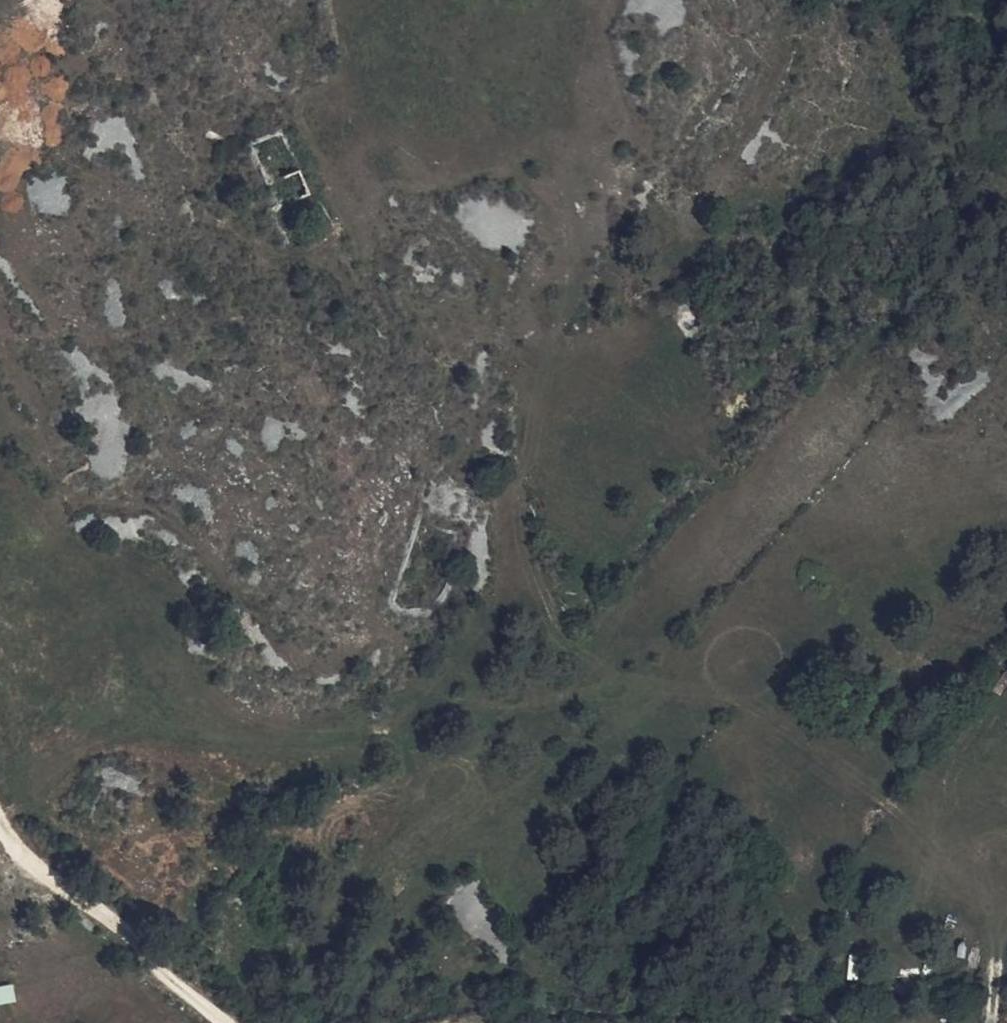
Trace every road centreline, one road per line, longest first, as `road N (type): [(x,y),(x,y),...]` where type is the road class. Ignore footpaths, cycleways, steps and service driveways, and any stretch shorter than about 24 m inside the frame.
road 1 (track): [(227,1022),(107,919),(21,861),(0,828)]

